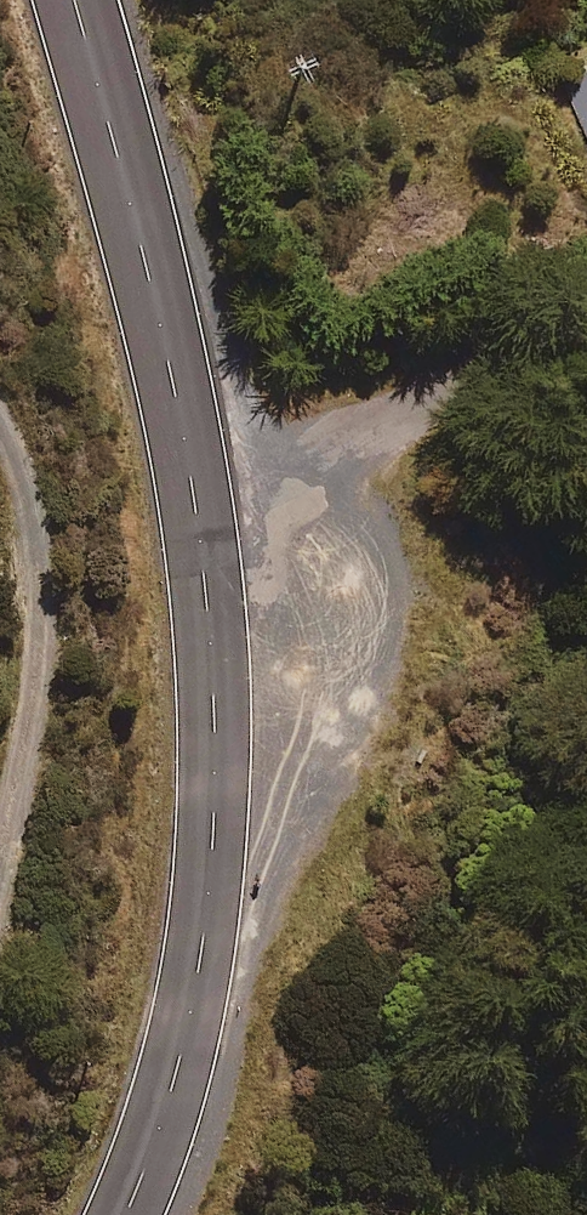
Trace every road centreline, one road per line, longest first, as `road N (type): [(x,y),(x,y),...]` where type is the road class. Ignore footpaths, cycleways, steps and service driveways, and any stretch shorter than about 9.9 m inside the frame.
road 1 (secondary): [(125,1214),(165,1118),(197,988),(214,838),(213,705),(204,549),(167,347),(72,0)]
road 2 (track): [(0,935),(41,696),(49,540),(0,414)]

